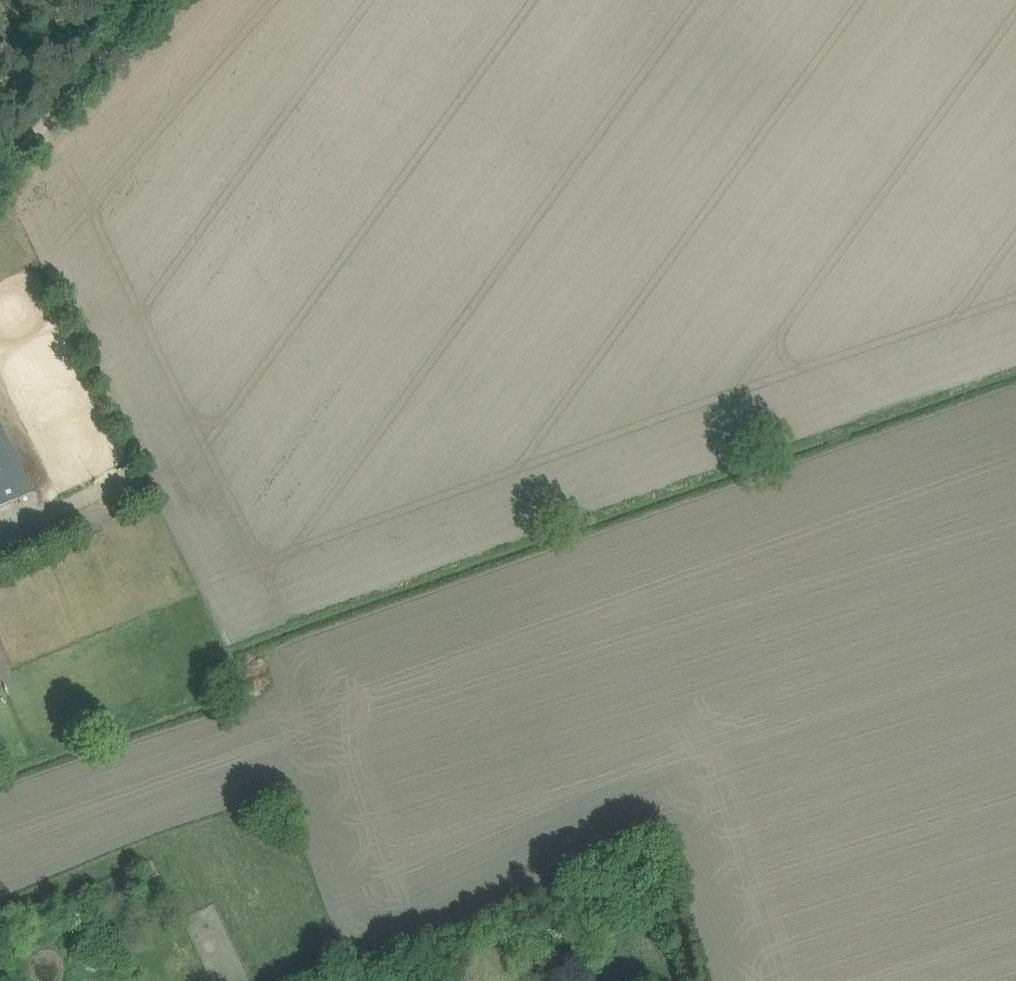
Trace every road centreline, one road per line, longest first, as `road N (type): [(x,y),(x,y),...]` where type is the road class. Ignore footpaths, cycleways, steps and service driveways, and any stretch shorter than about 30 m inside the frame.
road 1 (track): [(0,177),(153,0)]

